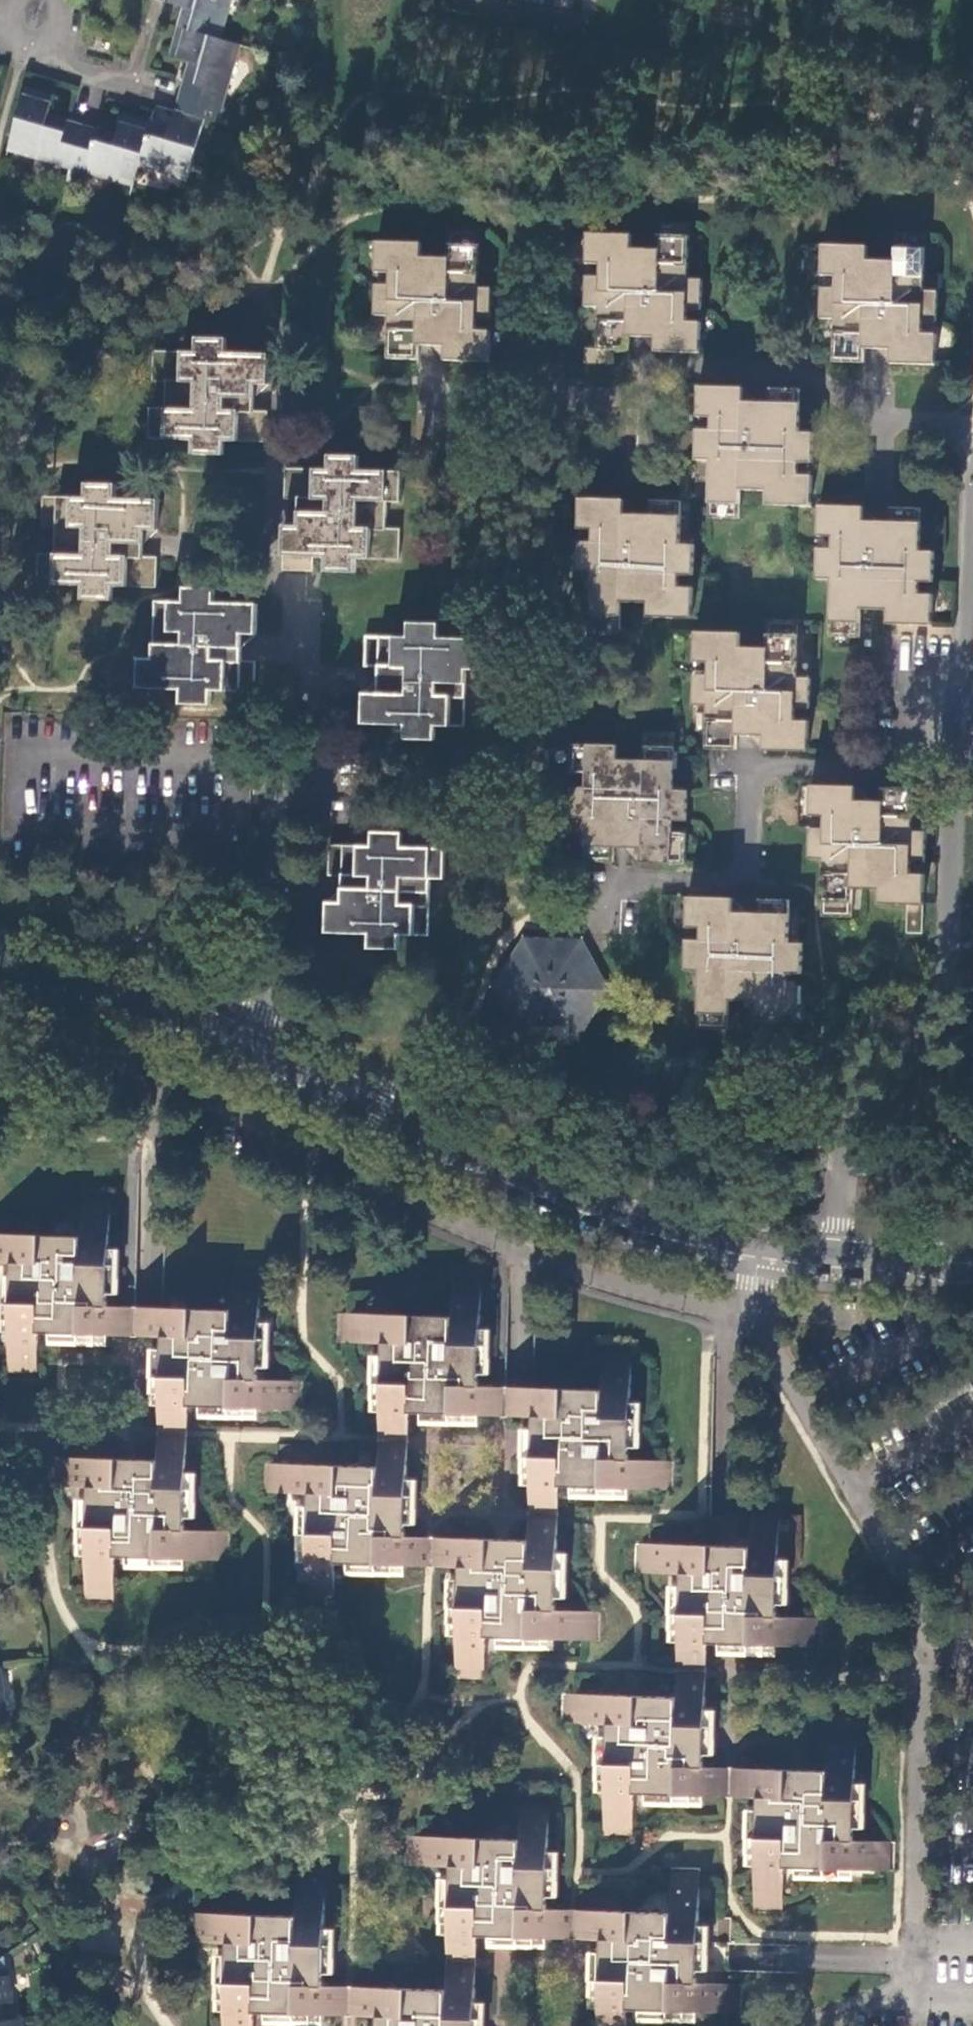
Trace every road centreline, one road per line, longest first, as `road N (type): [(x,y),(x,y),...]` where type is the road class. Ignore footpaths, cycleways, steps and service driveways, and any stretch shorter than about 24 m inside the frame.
road 1 (residential): [(956,774),(971,424),(880,420),(806,372),(644,367),(643,398),(437,390)]
road 2 (residential): [(755,1310),(713,1308),(524,1252),(204,1098),(81,1058),(47,971)]
road 3 (residential): [(918,2004),(929,1609),(755,1310)]
road 4 (residential): [(250,1041),(264,1012),(283,793),(310,766),(307,584),(271,581),(281,394)]
road 5 (tertiary): [(763,1246),(632,1220),(250,1041)]
road 6 (residential): [(601,927),(602,878),(745,883),(750,766),(956,774)]
road 7 (residential): [(843,1254),(845,1129),(949,974),(956,774)]
road 8 (tertiary): [(250,1041),(47,971)]

